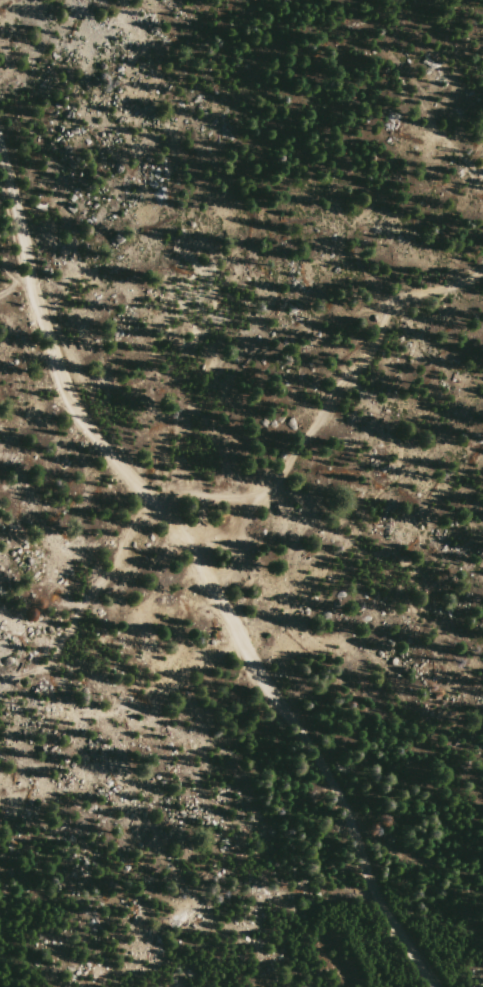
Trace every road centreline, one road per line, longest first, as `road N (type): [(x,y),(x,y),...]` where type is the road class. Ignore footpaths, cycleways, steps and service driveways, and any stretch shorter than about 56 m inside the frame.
road 1 (track): [(436,986),(378,893),(329,780),(199,560),(80,420),(39,306),(0,152)]
road 2 (track): [(179,534),(207,501),(259,494),(401,303),(482,265)]
road 3 (track): [(152,500),(45,665),(0,676)]

